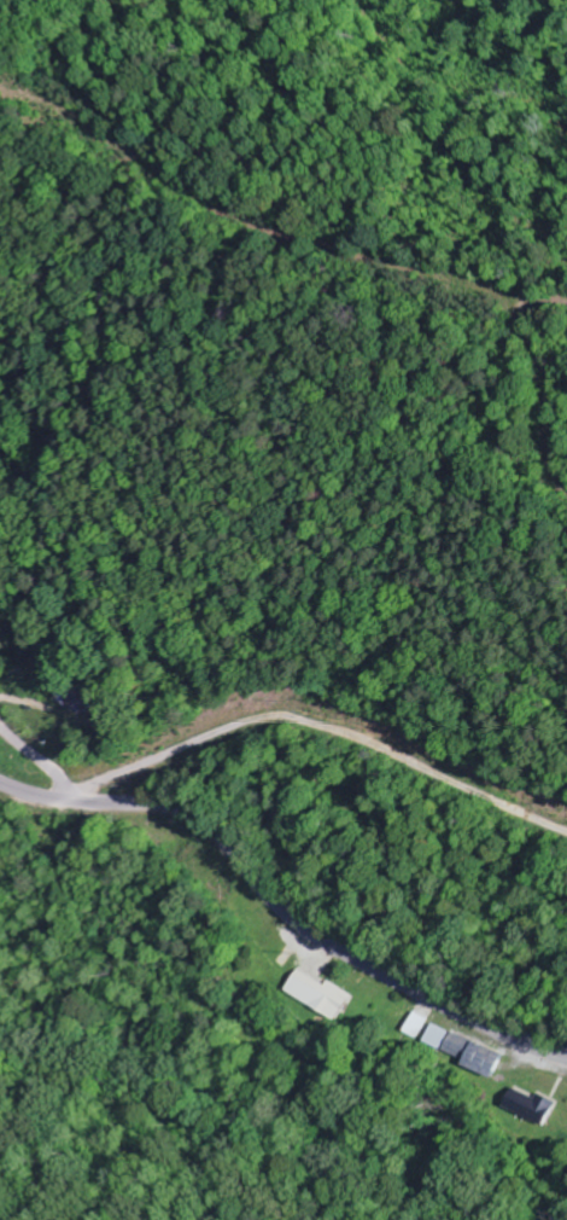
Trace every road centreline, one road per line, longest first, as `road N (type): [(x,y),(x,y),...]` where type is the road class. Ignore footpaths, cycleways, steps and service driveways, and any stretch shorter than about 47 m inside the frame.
road 1 (residential): [(566,1054),(464,1018),(318,937),(183,811),(40,795),(0,782)]

